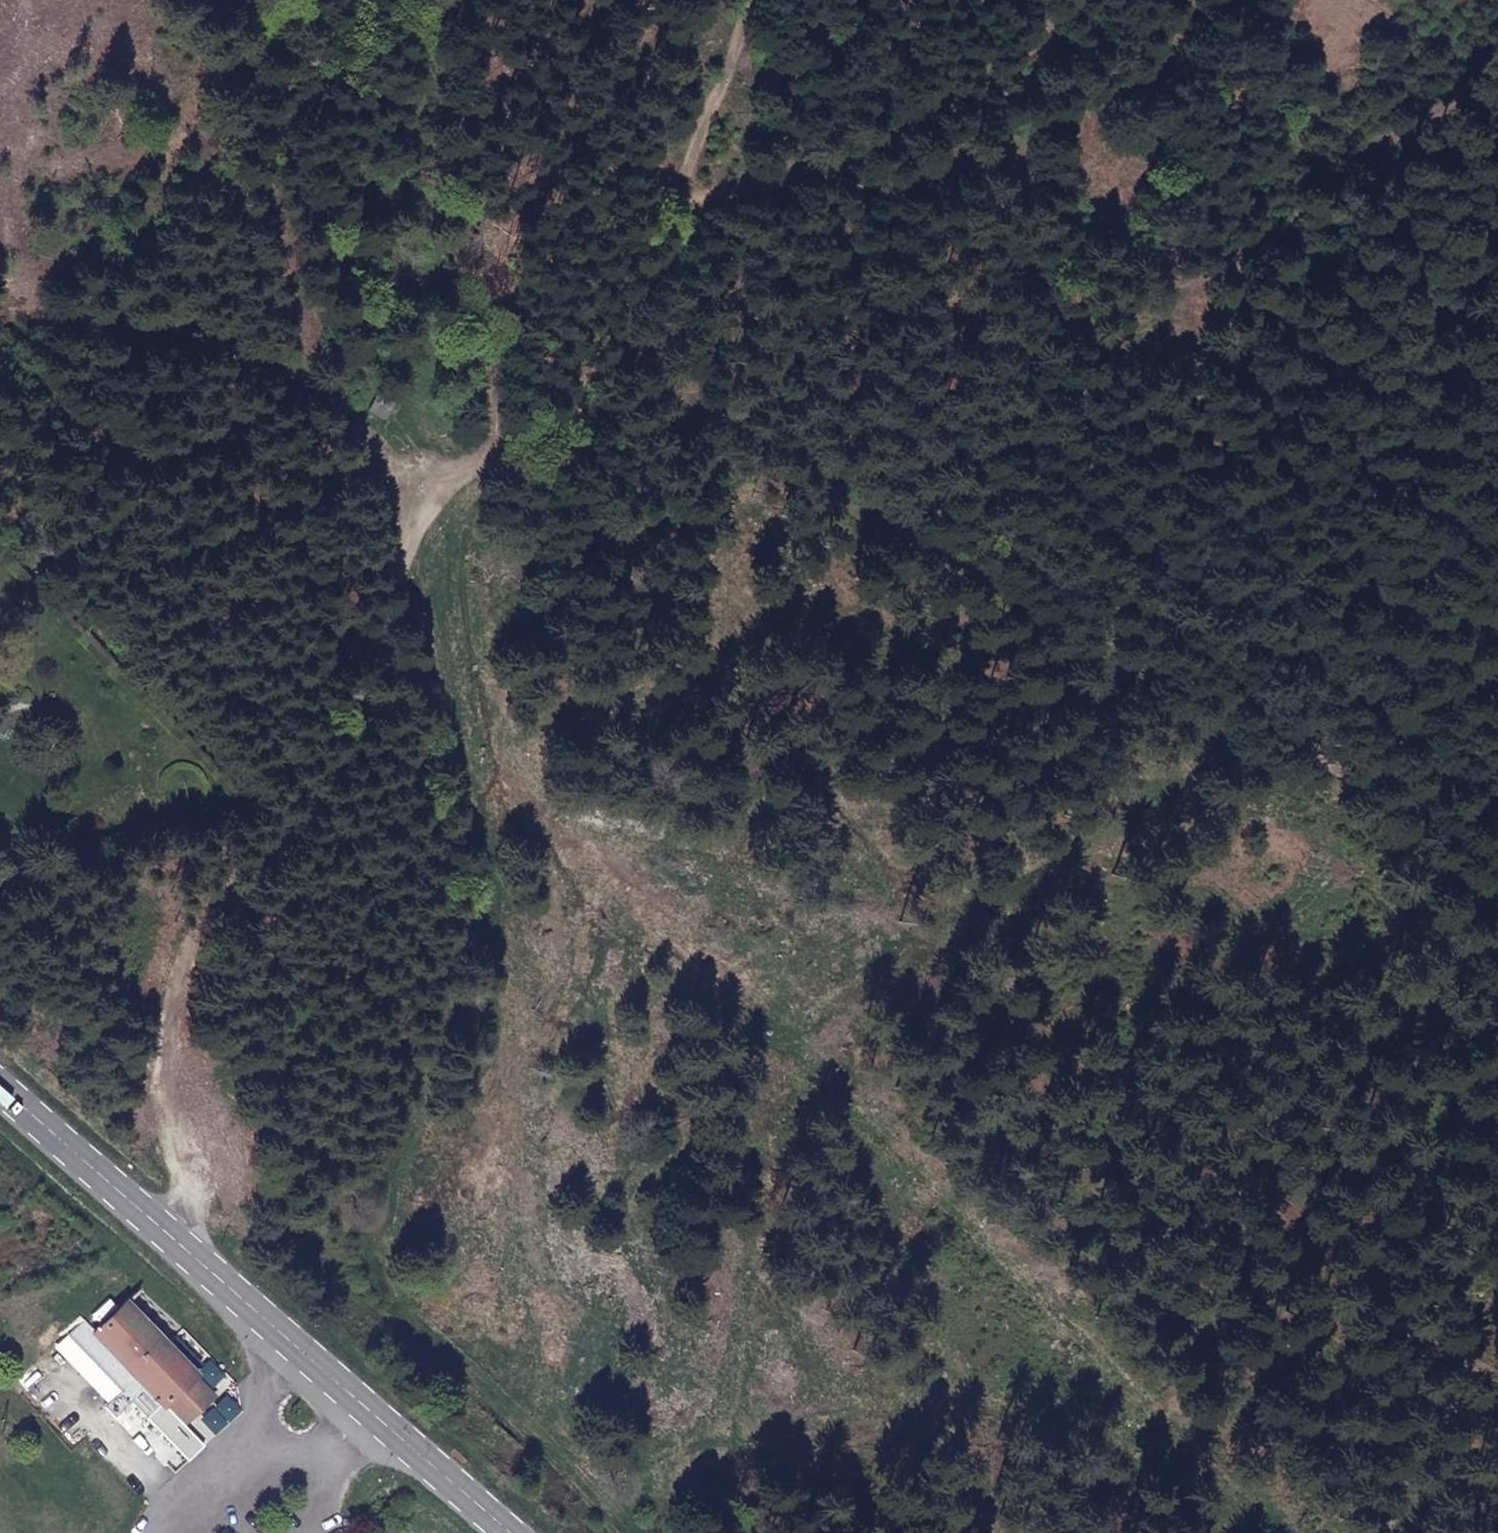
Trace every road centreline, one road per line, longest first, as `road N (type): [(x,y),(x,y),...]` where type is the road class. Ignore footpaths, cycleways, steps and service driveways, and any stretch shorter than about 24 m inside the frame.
road 1 (track): [(736,0),(673,242),(598,372),(548,430),(464,473),(434,523),(346,722),(209,935),(174,1123),(203,1264)]
road 2 (primary): [(0,1084),(509,1532)]
road 3 (track): [(947,108),(1161,250),(1272,244),(1487,98),(1497,101)]
road 4 (track): [(0,324),(143,329),(248,357),(464,473)]
road 5 (track): [(673,242),(839,170),(947,108),(1081,0)]

